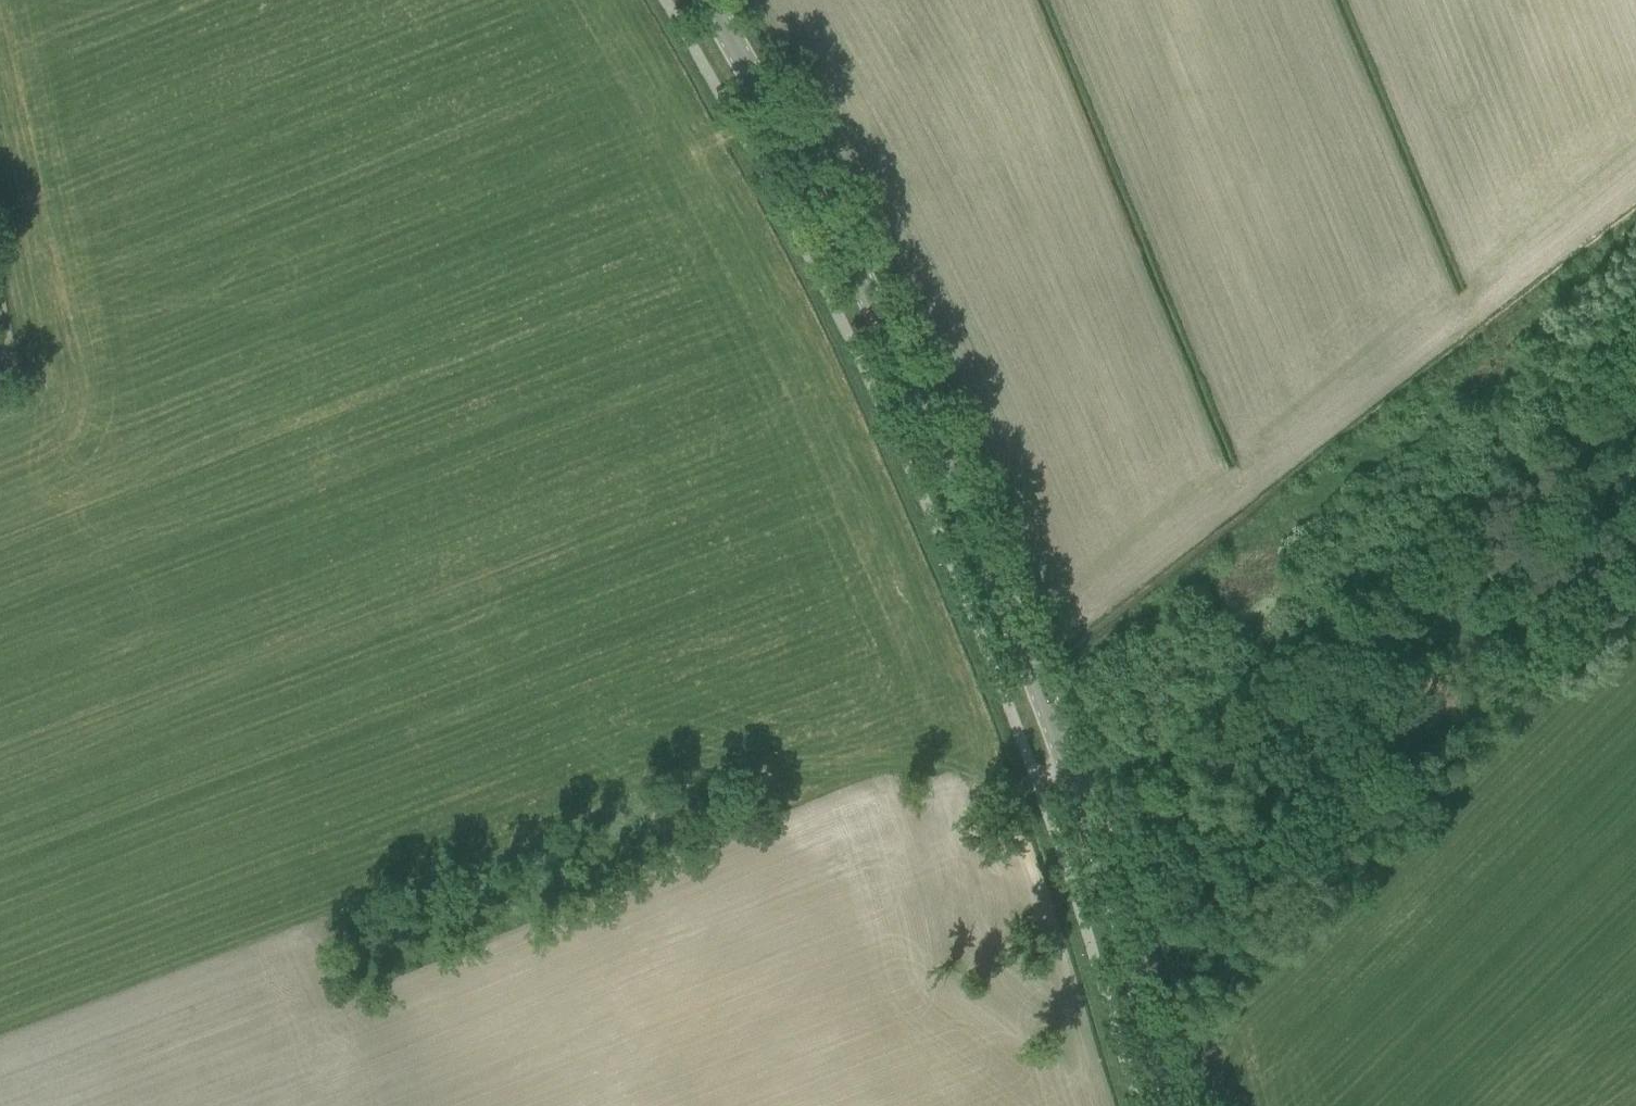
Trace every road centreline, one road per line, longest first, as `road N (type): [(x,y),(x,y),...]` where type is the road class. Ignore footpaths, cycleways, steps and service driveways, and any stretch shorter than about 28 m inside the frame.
road 1 (unclassified): [(1176,1105),(1091,830),(984,551),(810,178),(708,0)]
road 2 (track): [(1635,385),(1563,469),(1461,559),(1091,830)]

